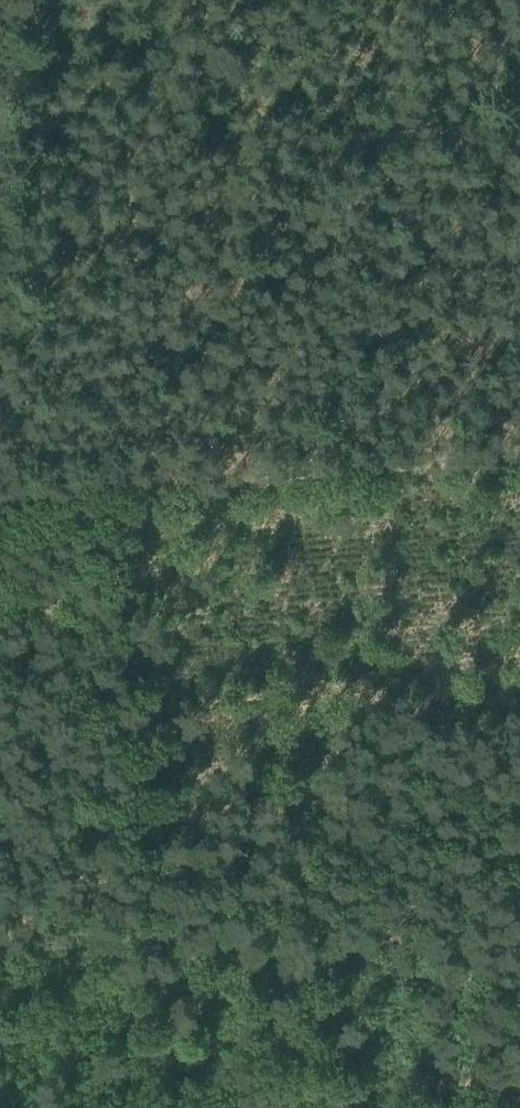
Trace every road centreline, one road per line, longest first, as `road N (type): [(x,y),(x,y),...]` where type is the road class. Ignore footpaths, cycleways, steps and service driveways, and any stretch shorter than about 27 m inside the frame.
road 1 (track): [(128,490),(179,1107)]
road 2 (track): [(519,455),(0,502)]
road 3 (track): [(519,120),(7,158)]

